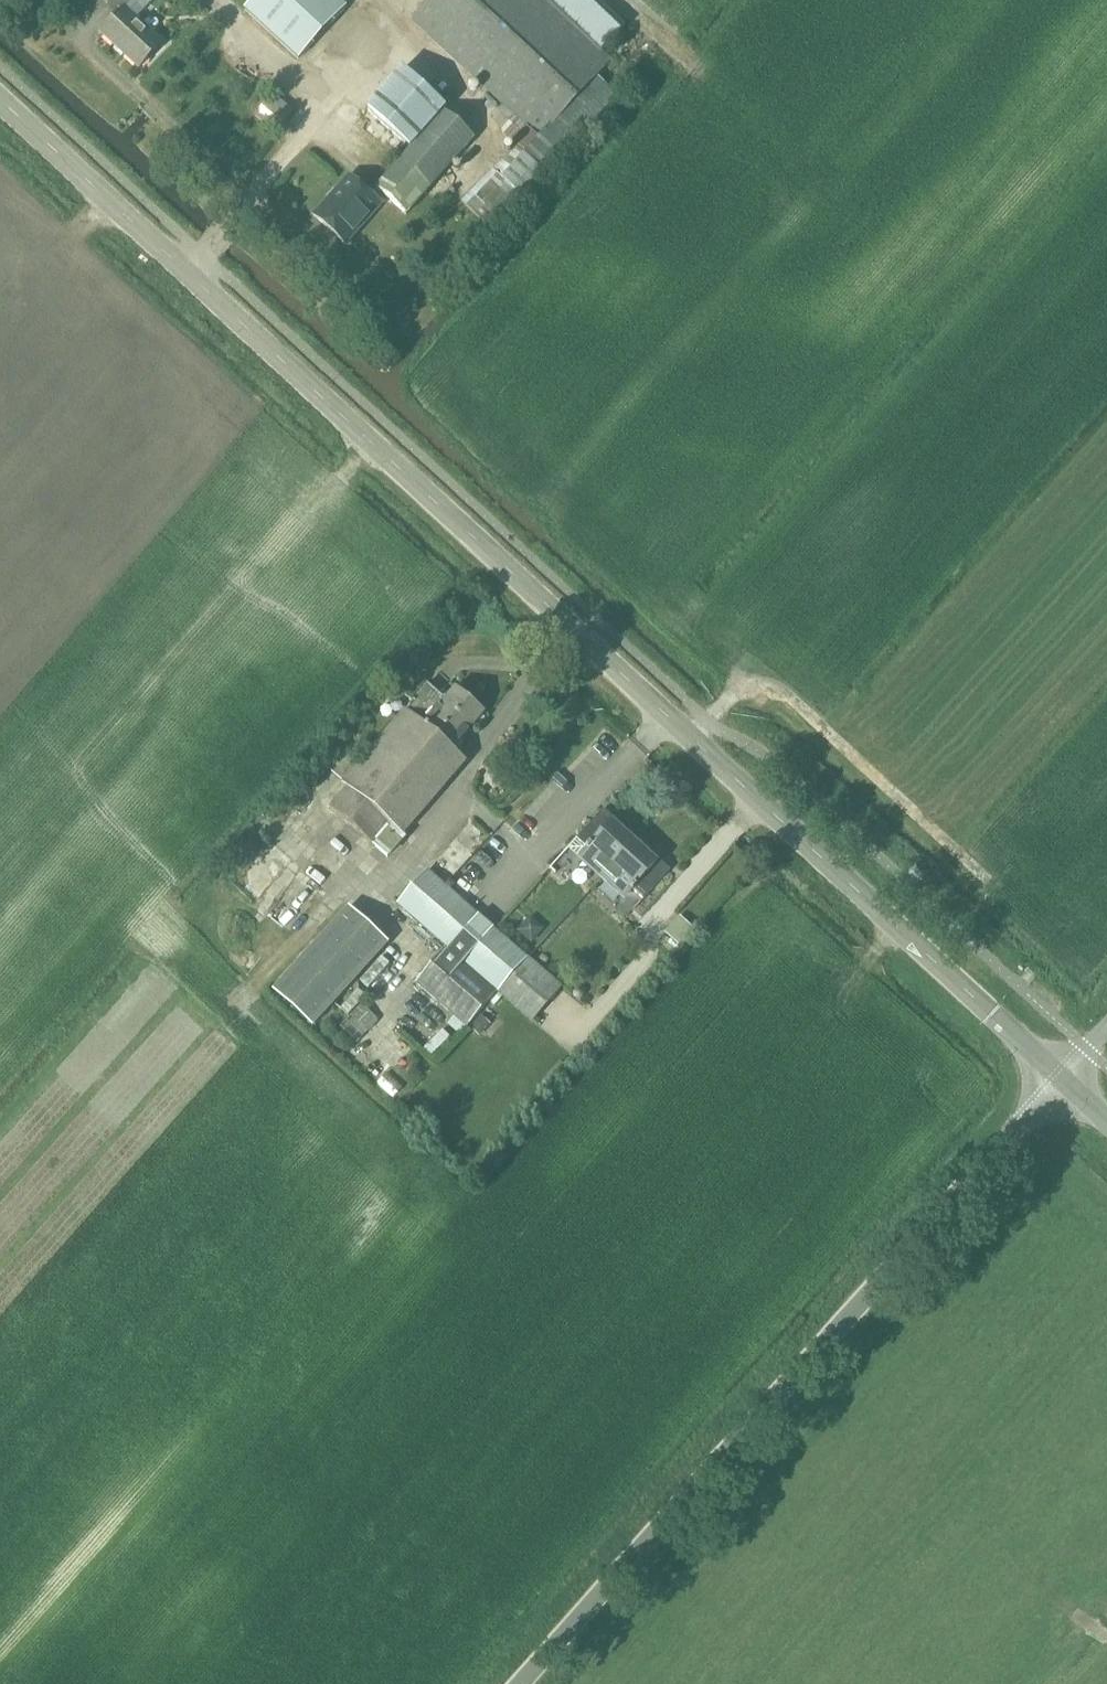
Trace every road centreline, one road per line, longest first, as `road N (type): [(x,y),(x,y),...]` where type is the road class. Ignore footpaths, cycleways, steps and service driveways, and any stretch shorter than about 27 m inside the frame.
road 1 (tertiary): [(1063,1080),(0,103)]
road 2 (unclassified): [(522,1683),(1063,1080)]
road 3 (track): [(987,880),(788,692),(763,684),(732,696),(689,738)]

